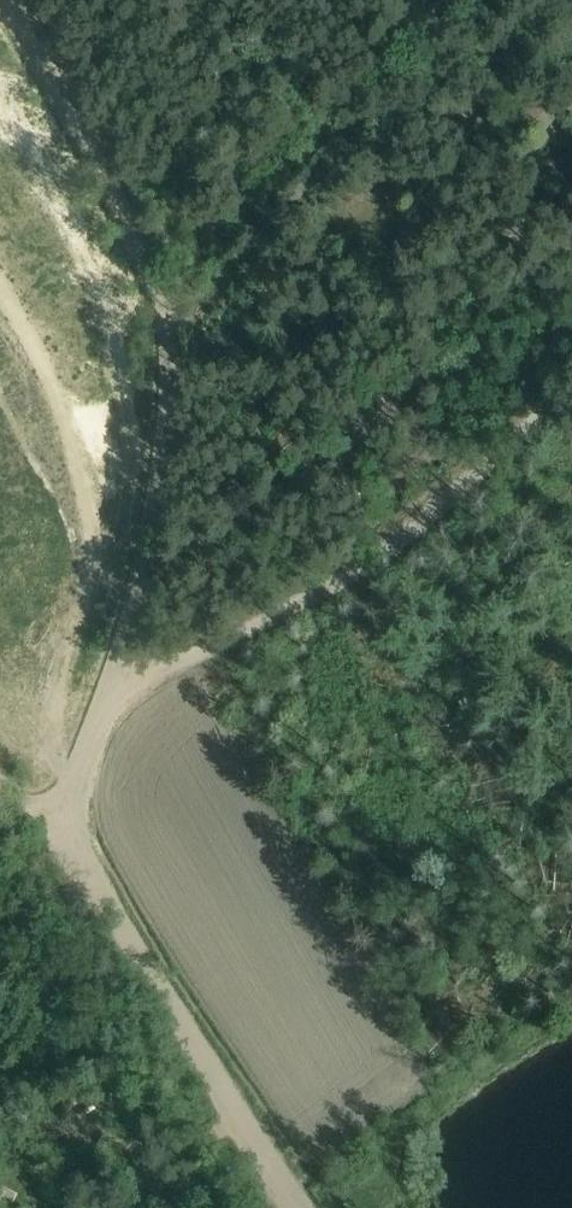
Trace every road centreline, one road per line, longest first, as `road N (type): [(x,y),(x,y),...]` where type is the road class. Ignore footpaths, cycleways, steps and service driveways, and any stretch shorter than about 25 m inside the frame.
road 1 (track): [(0,19),(122,228),(163,324),(162,488),(112,681)]
road 2 (track): [(112,681),(180,668),(346,578),(427,522),(571,387)]
road 3 (track): [(297,1207),(43,822)]
road 4 (track): [(43,822),(59,774),(112,681)]

